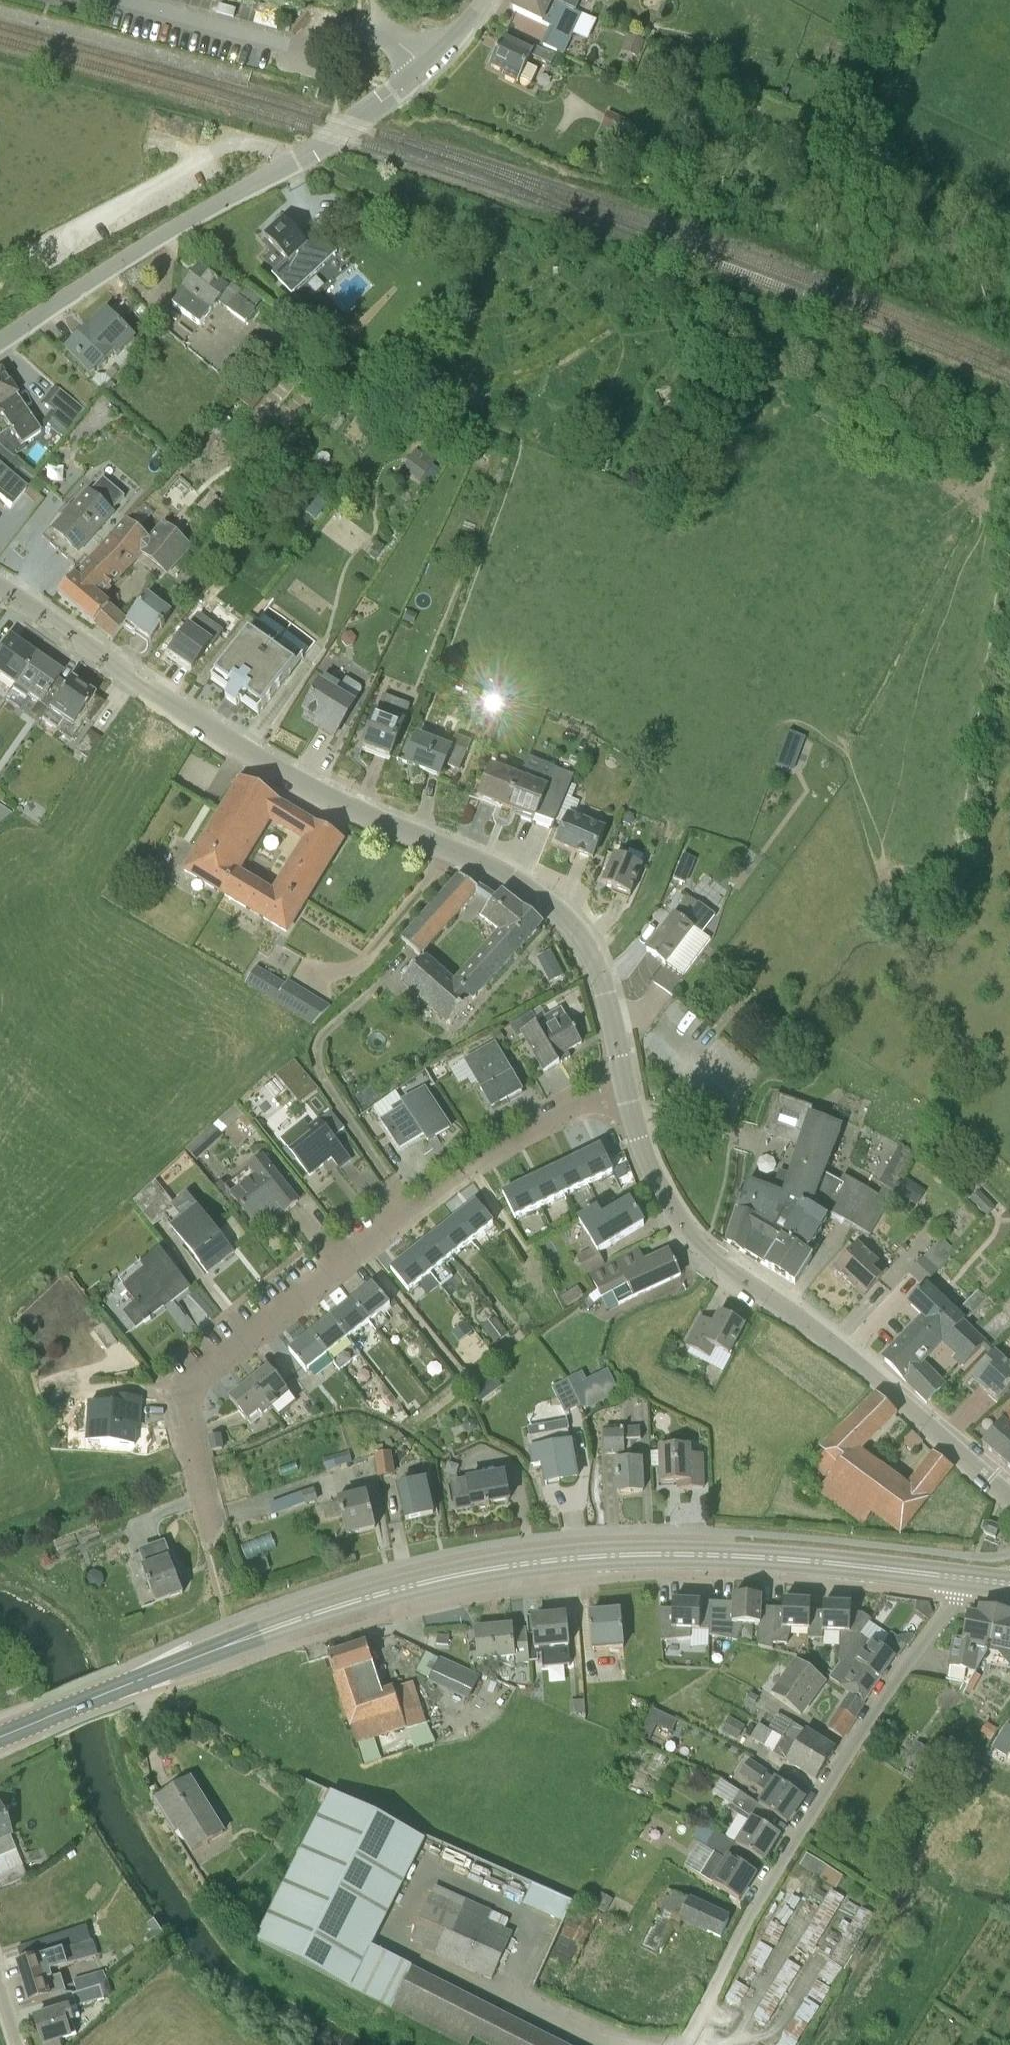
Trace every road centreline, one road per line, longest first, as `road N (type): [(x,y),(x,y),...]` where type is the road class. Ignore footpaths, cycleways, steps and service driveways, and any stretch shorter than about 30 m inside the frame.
road 1 (secondary): [(0,1736),(352,1602),(507,1566),(701,1555),(966,1578)]
road 2 (residential): [(626,1088),(601,975),(583,937),(556,907),(278,771),(0,587)]
road 3 (residential): [(215,1540),(187,1426),(183,1396),(191,1381),(420,1205),(528,1132),(626,1088)]
road 4 (unclassified): [(0,343),(335,135),(424,67),(484,0)]
road 5 (residential): [(1009,1494),(674,1220),(626,1088)]
road 6 (residential): [(682,2044),(830,1783),(966,1578)]
road 7 (track): [(288,165),(272,149),(232,142),(4,260)]

